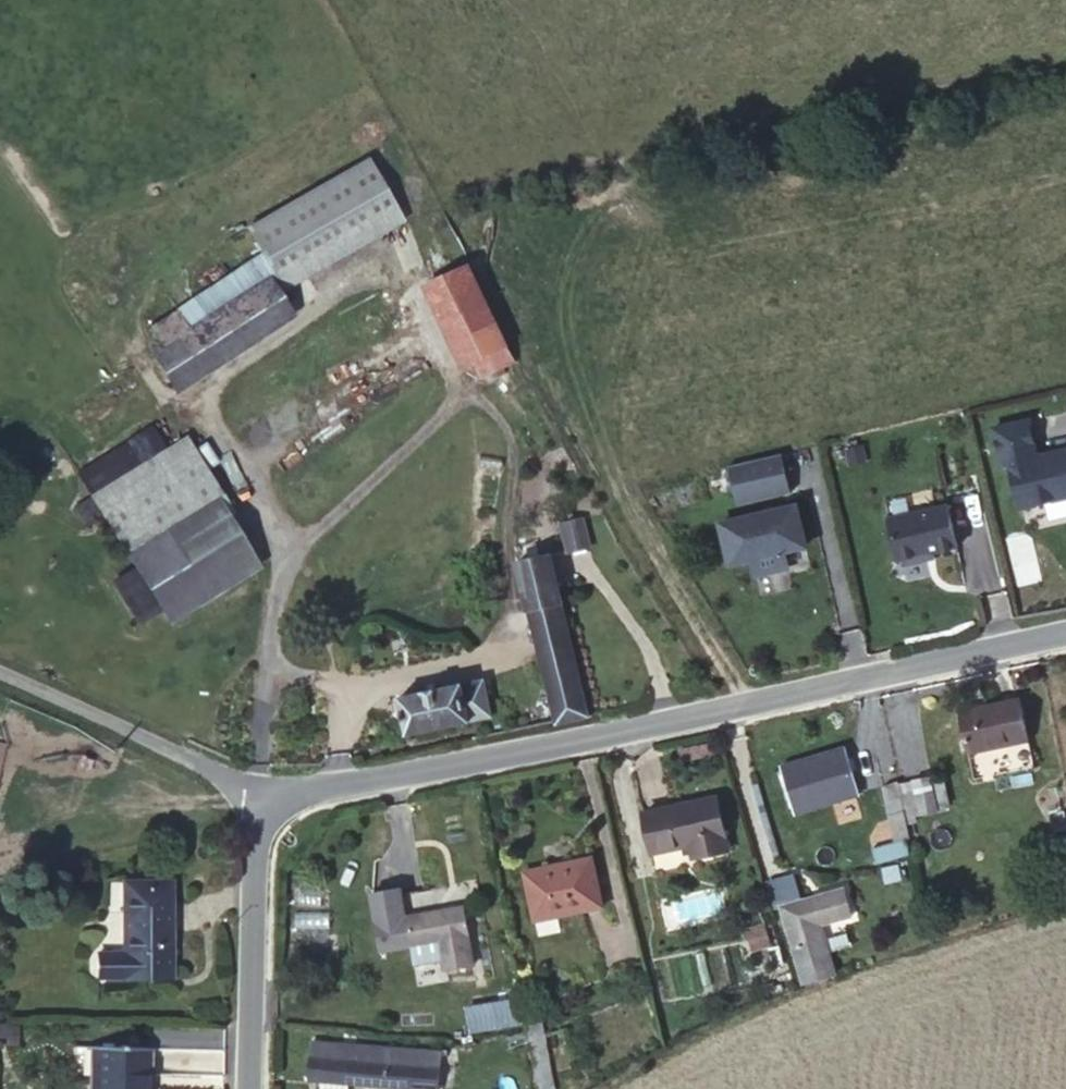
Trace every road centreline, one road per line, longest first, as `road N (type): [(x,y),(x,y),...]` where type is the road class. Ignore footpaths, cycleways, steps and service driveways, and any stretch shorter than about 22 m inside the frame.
road 1 (residential): [(261,802),(1065,626)]
road 2 (residential): [(261,802),(0,673)]
road 3 (residential): [(251,1088),(261,802)]
road 4 (track): [(735,698),(666,583),(616,476)]

